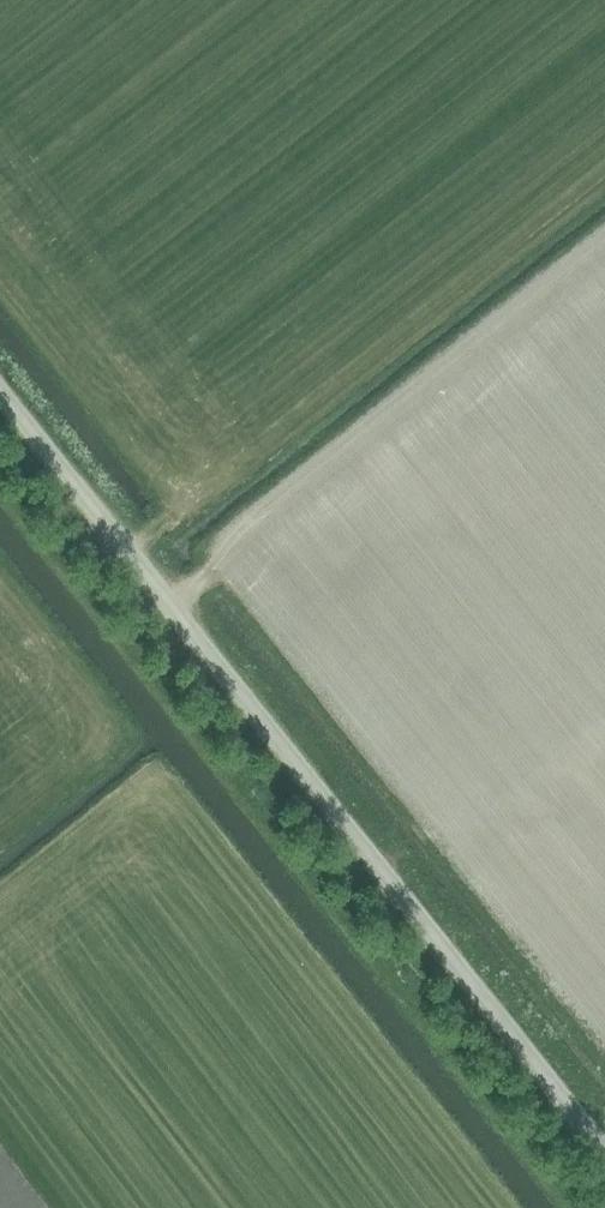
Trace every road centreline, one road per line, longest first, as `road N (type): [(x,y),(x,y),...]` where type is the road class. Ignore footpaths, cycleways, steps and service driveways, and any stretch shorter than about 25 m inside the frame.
road 1 (unclassified): [(604,1150),(0,386)]

